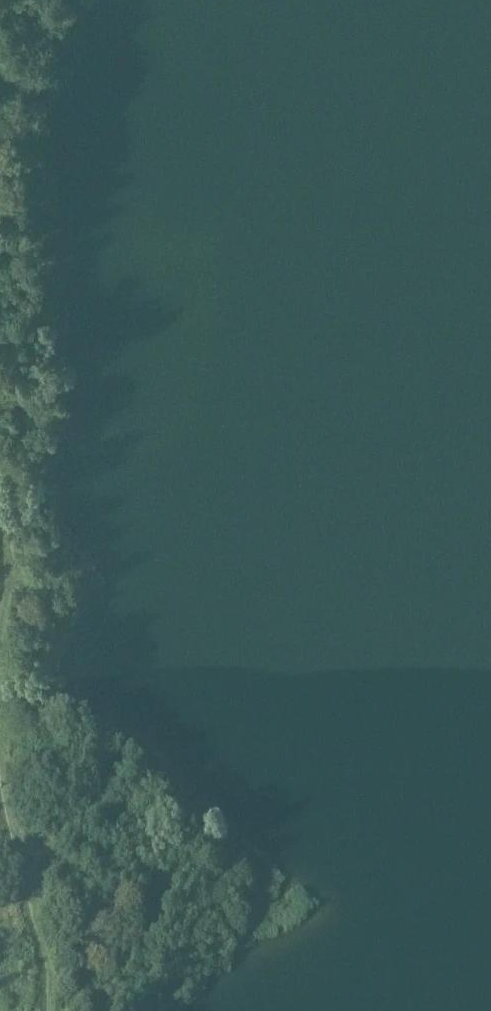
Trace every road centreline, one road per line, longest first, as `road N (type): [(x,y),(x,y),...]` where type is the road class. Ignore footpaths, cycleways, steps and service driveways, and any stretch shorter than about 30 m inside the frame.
road 1 (track): [(0,798),(37,931),(45,1010)]

